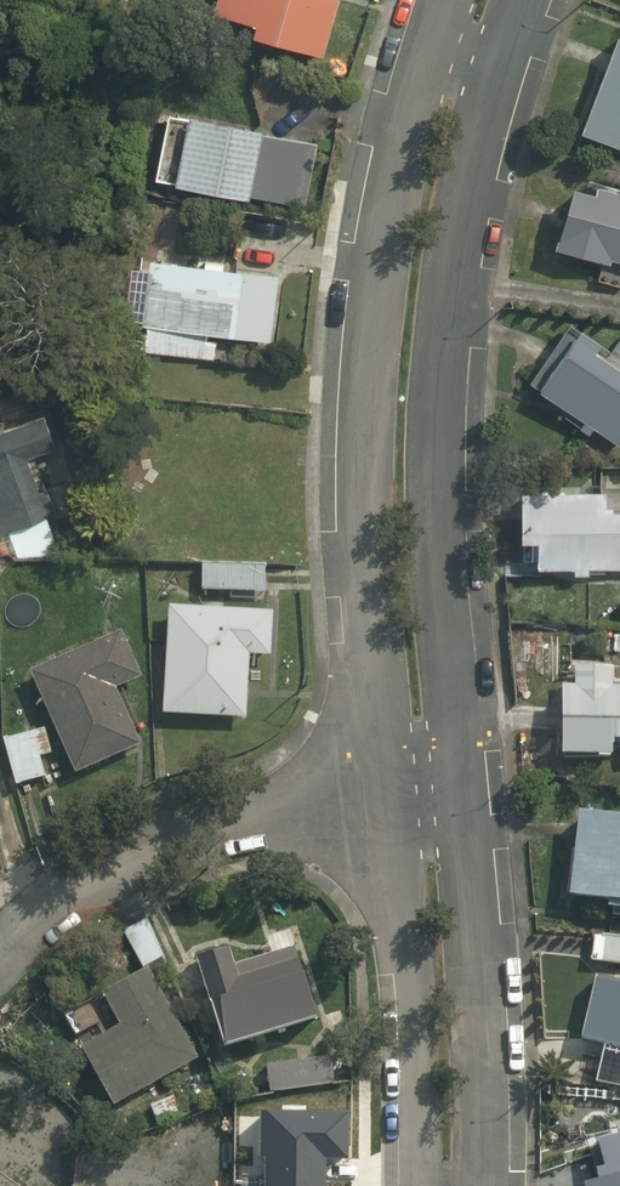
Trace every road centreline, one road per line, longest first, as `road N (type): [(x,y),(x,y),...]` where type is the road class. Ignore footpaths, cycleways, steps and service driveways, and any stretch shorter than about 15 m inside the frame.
road 1 (unclassified): [(375,804),(369,438),(392,244),(436,63)]
road 2 (unclassified): [(501,77),(469,211),(448,354),(441,507),(464,798)]
road 3 (residential): [(375,804),(136,873),(47,929),(0,981)]
road 4 (unclassified): [(464,798),(479,1129),(472,1185)]
road 5 (unclassified): [(431,1185),(420,1016),(375,804)]

